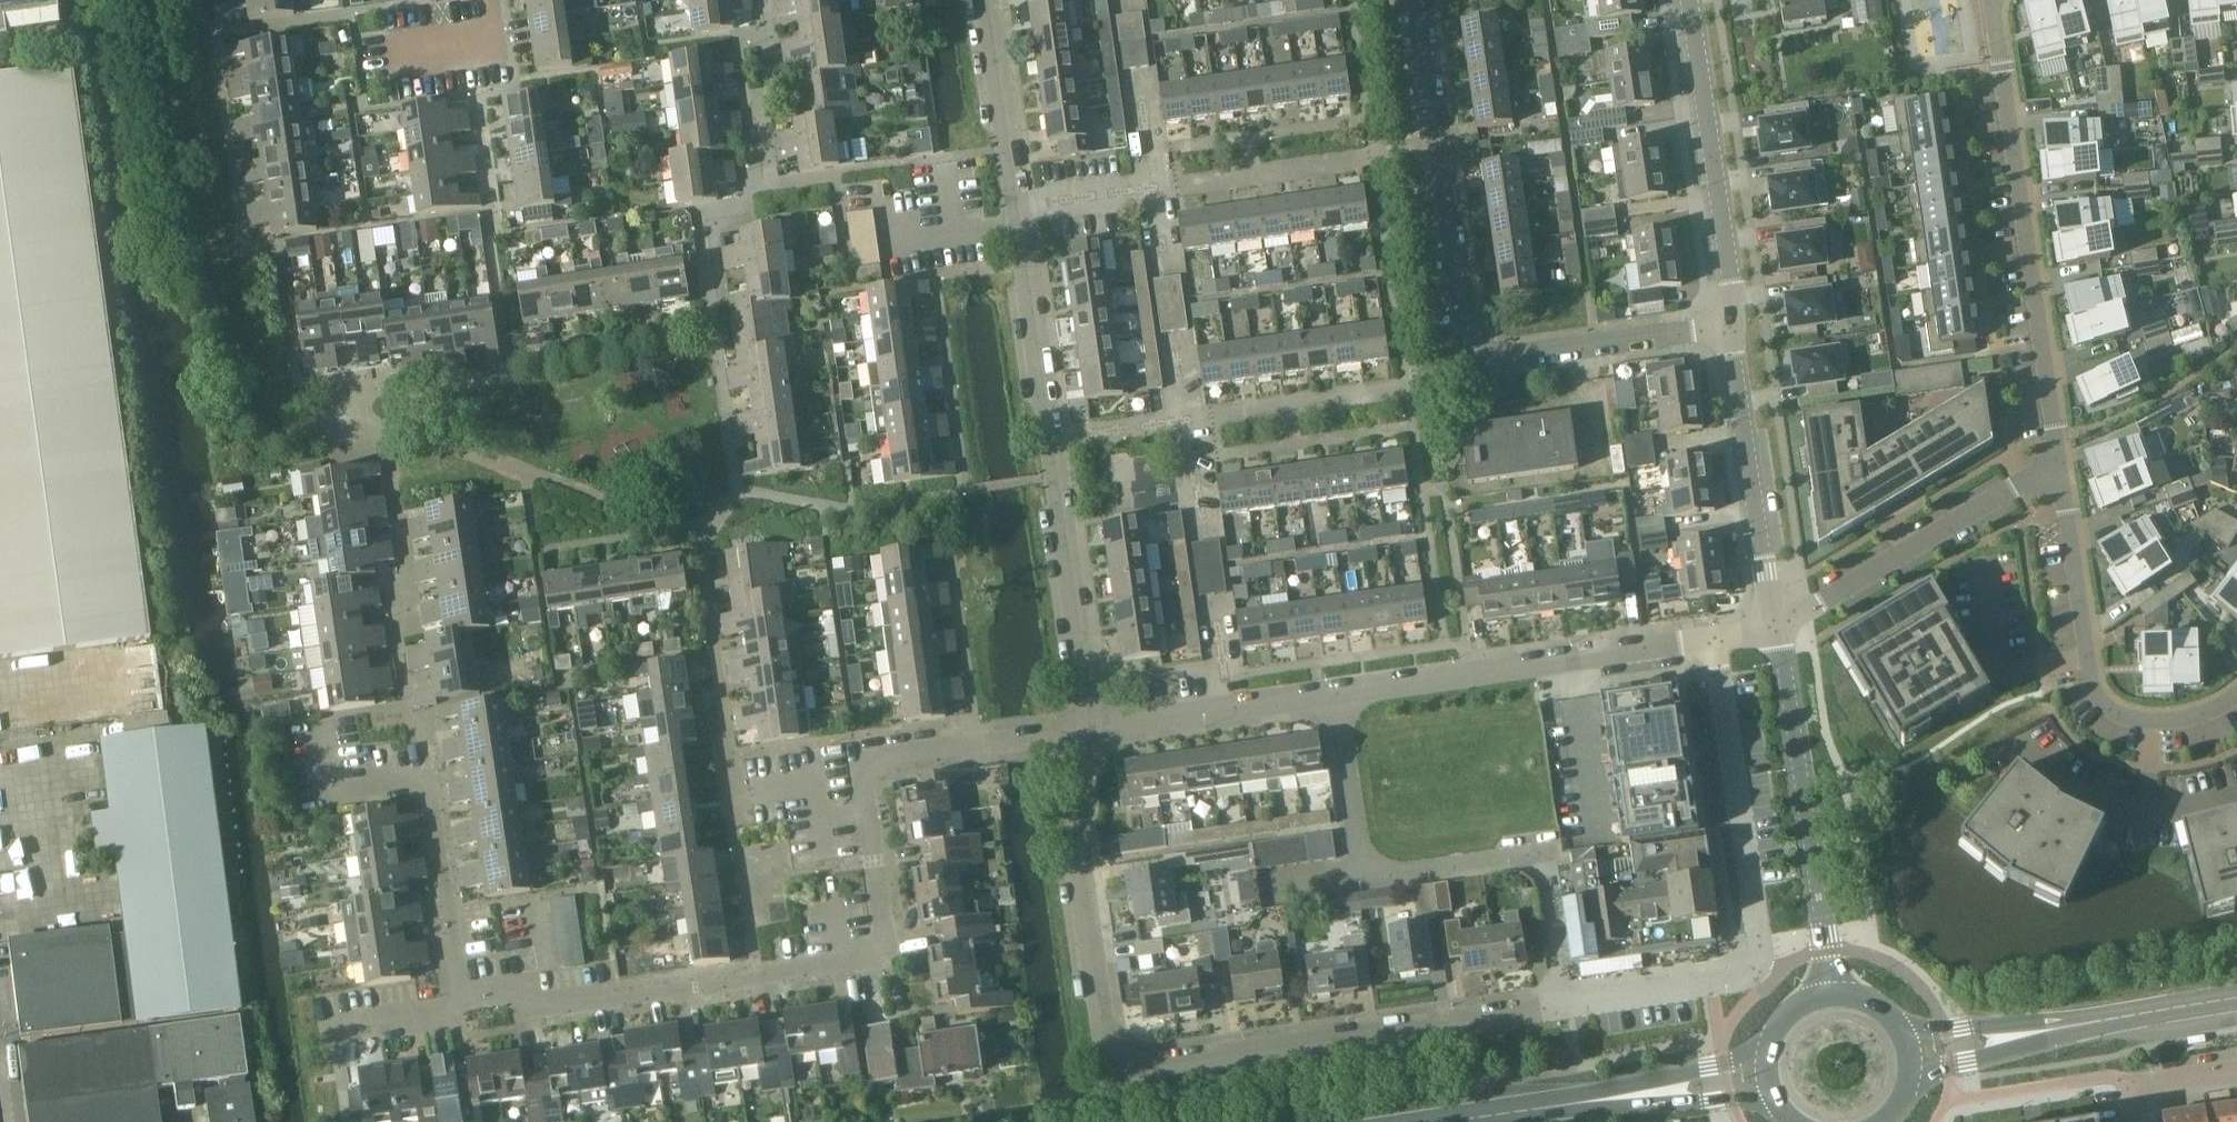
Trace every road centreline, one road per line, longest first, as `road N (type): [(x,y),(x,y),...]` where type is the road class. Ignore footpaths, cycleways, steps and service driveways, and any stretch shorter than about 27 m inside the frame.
road 1 (residential): [(1114,1051),(1144,1064),(1744,977),(1761,952),(1712,637)]
road 2 (residential): [(462,1015),(889,957),(861,763),(1090,730)]
road 3 (residential): [(1090,730),(1712,637)]
road 4 (residential): [(2063,459),(1997,0)]
road 5 (residential): [(2063,459),(2106,710),(2150,725),(2194,717),(2236,694)]
road 6 (tertiary): [(1830,993),(1778,628)]
road 7 (residential): [(1470,360),(1417,0)]
road 8 (secondary): [(1430,1121),(1767,1074)]
road 9 (residential): [(1778,628),(2063,459)]
road 10 (secondary): [(1911,1051),(2236,999)]
road 11 (tertiary): [(1732,324),(1689,0)]
road 12 (residential): [(1114,1051),(1078,864),(1090,730)]
road 13 (tertiary): [(1778,628),(1732,324)]
road 14 (residential): [(1090,730),(1050,439)]
road 15 (residential): [(1470,360),(1732,324)]
road 16 (residential): [(428,781),(462,1015)]
road 17 (residential): [(1050,439),(1016,206)]
road 18 (residential): [(1016,206),(984,0)]
road 19 (residential): [(2130,1121),(2130,1085),(2236,1068)]
road 20 (residential): [(1050,439),(1191,419)]
road 21 (residential): [(1016,206),(1154,187)]
road 22 (residential): [(334,1032),(462,1015)]

